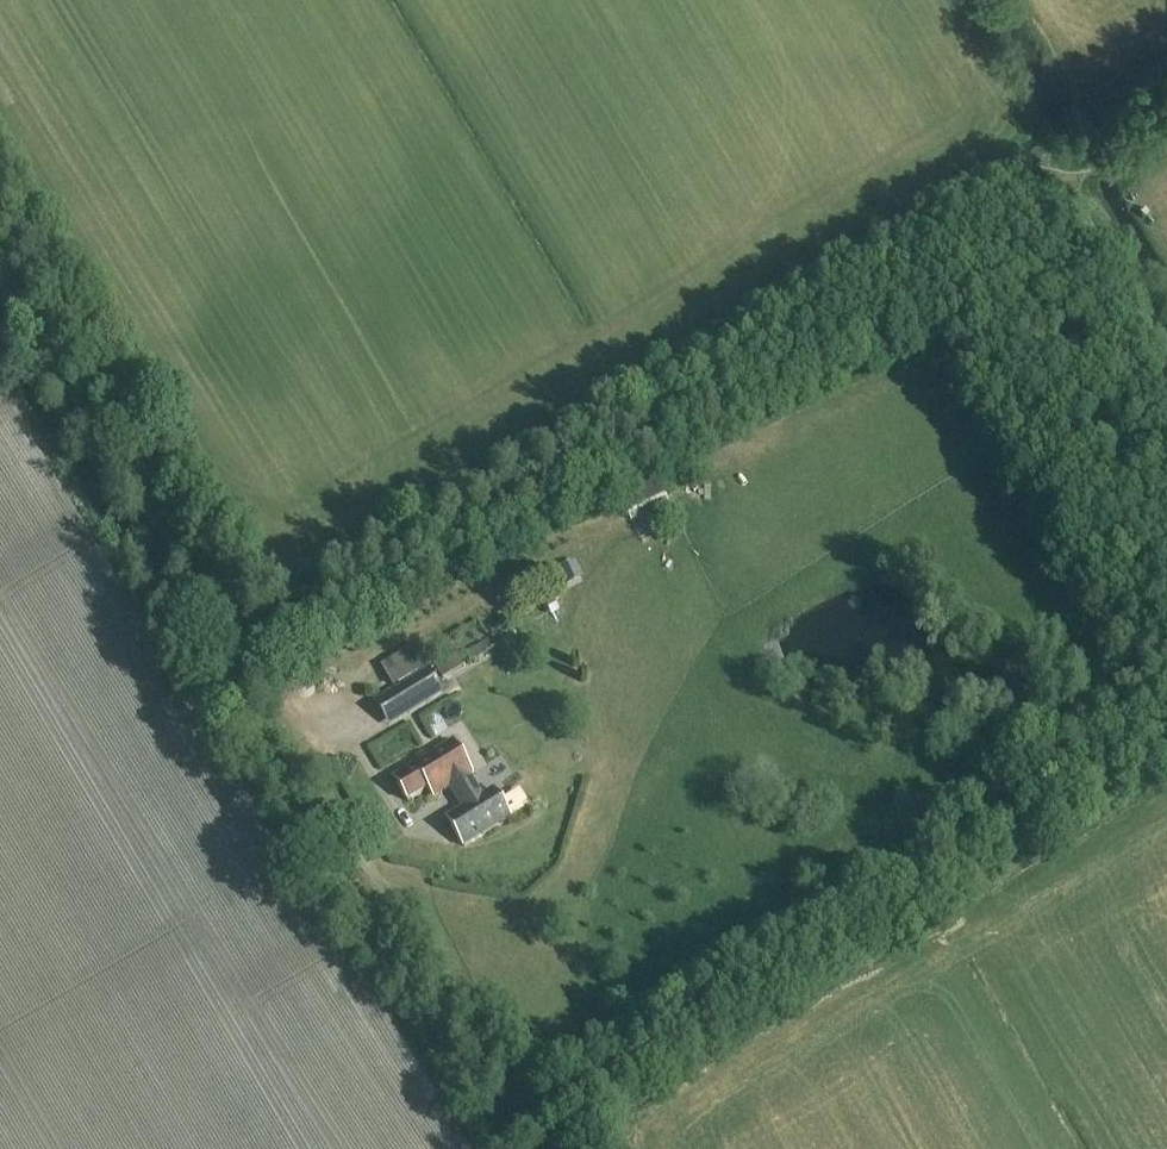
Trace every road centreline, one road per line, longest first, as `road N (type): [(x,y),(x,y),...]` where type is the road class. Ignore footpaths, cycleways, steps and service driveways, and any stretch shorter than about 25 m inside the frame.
road 1 (track): [(233,652),(536,1148)]
road 2 (track): [(0,271),(233,652)]

